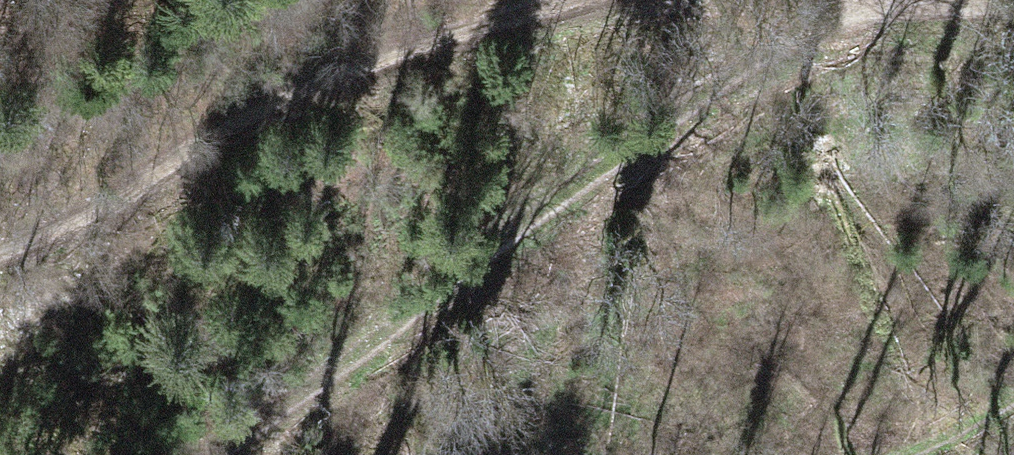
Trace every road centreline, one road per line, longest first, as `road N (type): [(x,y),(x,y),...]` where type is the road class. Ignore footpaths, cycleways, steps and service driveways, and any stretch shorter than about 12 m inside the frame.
road 1 (track): [(192,454),(250,408),(823,46),(873,0)]
road 2 (track): [(0,240),(474,18),(550,0)]

